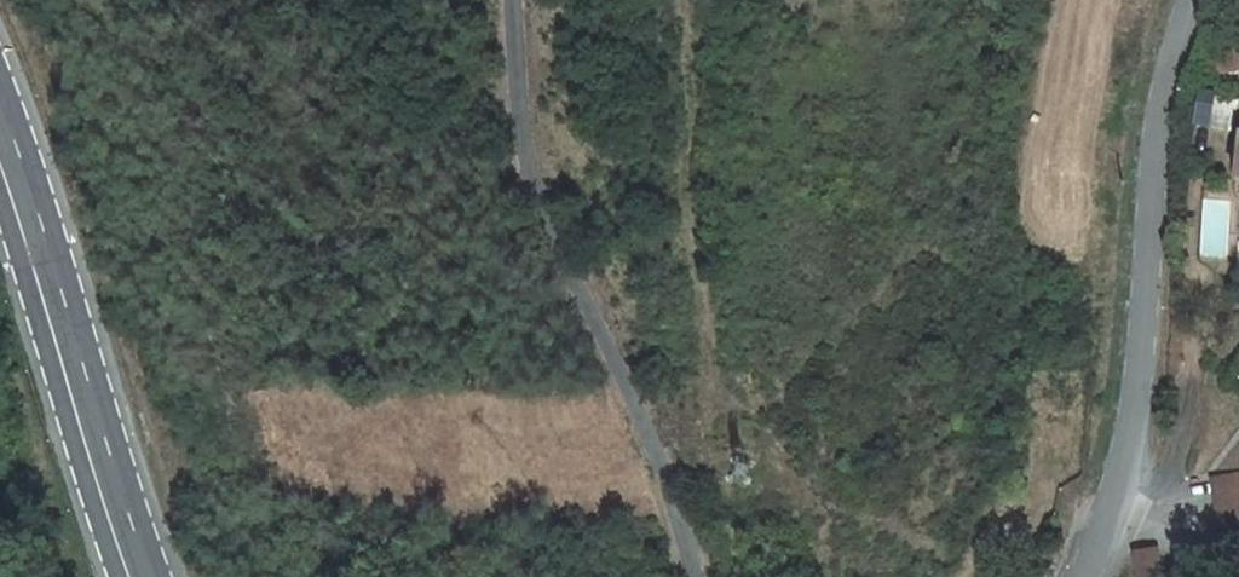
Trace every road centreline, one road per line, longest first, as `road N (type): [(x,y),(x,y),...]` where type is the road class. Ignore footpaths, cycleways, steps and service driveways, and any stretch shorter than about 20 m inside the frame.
road 1 (unclassified): [(686,576),(521,124),(509,0)]
road 2 (unclassified): [(1089,576),(1128,504),(1163,77),(1187,0)]
road 3 (primary): [(0,146),(125,576)]

